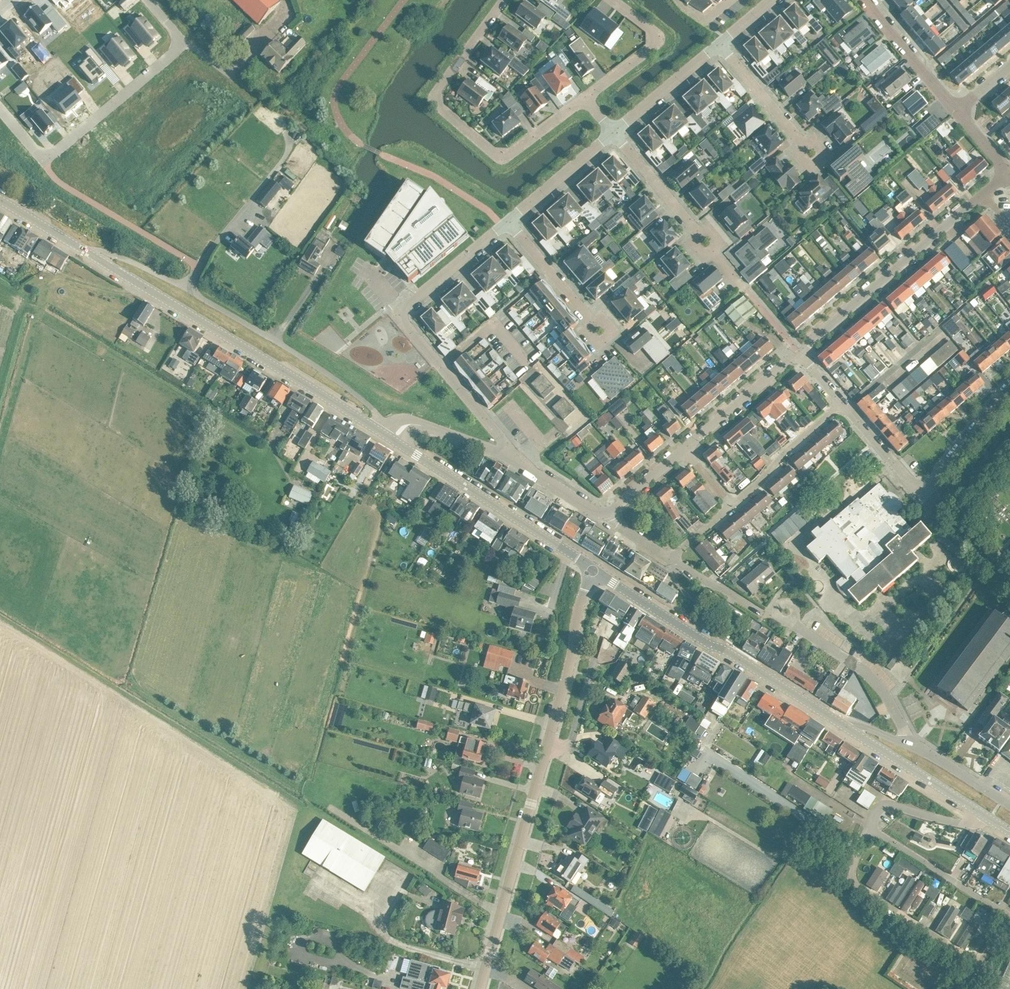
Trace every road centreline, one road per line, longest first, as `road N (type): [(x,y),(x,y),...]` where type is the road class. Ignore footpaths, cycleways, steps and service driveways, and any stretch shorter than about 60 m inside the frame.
road 1 (residential): [(480,988),(593,571)]
road 2 (tertiary): [(388,436),(94,256)]
road 3 (residential): [(512,462),(399,314),(507,224)]
road 4 (residential): [(0,109),(43,160),(183,44),(147,0)]
road 5 (tertiary): [(843,725),(593,571)]
road 6 (residential): [(388,436),(366,402),(185,288)]
road 7 (residential): [(1009,386),(923,489),(839,403)]
road 8 (tertiary): [(593,571),(388,436)]
road 9 (unclassified): [(801,353),(984,195)]
road 10 (residential): [(980,965),(1008,918),(1003,911),(869,830)]
road 11 (residential): [(503,0),(437,89),(440,108),(494,155),(510,155)]
road 12 (residential): [(980,965),(856,890),(852,864),(869,830)]
road 13 (residential): [(185,288),(285,158),(286,130)]
road 14 (residential): [(908,745),(893,707),(862,671),(784,621)]
road 15 (tertiary): [(985,815),(843,725)]
road 16 (unclassified): [(684,452),(801,353)]
road 17 (residential): [(583,100),(652,48),(652,29),(614,0)]
road 18 (residential): [(731,507),(839,403)]
road 19 (unclassified): [(955,111),(863,0)]
road 20 (residential): [(612,134),(720,44)]
road 21 (residential): [(507,224),(612,134)]
road 22 (unclassified): [(512,462),(408,423),(388,436)]
road 23 (residential): [(806,147),(720,44)]
road 24 (residential): [(612,134),(699,235)]
road 25 (residential): [(869,830),(891,805),(962,825),(985,815)]
road 26 (residential): [(593,324),(507,224)]

